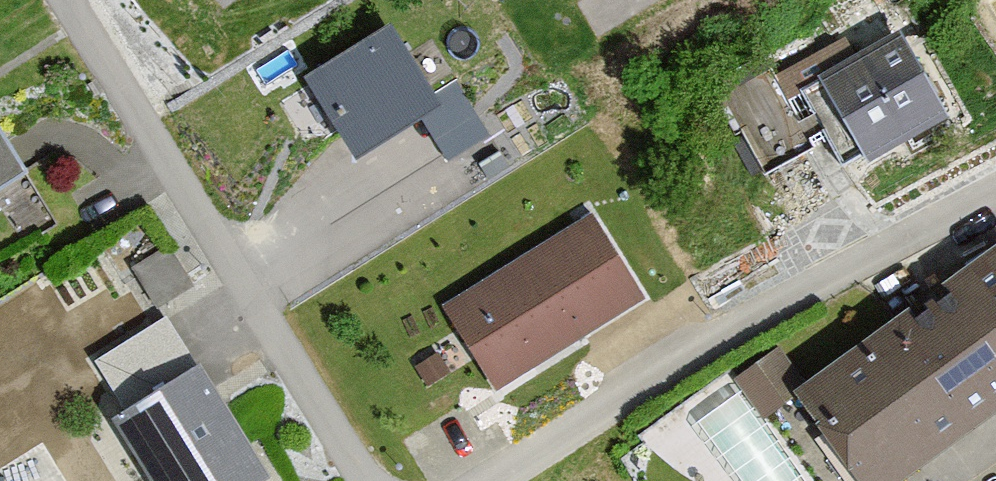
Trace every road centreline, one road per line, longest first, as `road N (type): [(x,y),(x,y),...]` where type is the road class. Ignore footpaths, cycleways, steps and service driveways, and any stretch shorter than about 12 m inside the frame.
road 1 (residential): [(995,190),(475,480)]
road 2 (residential): [(366,480),(80,0)]

